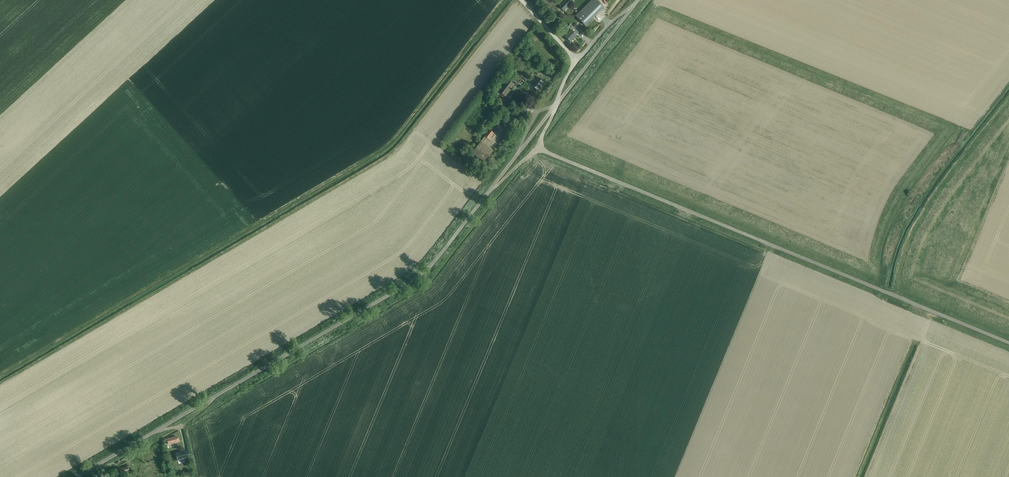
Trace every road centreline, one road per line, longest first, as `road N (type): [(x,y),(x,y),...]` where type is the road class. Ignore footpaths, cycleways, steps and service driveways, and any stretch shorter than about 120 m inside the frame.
road 1 (unclassified): [(536,148),(1008,343)]
road 2 (unclassified): [(78,476),(420,276),(489,191)]

